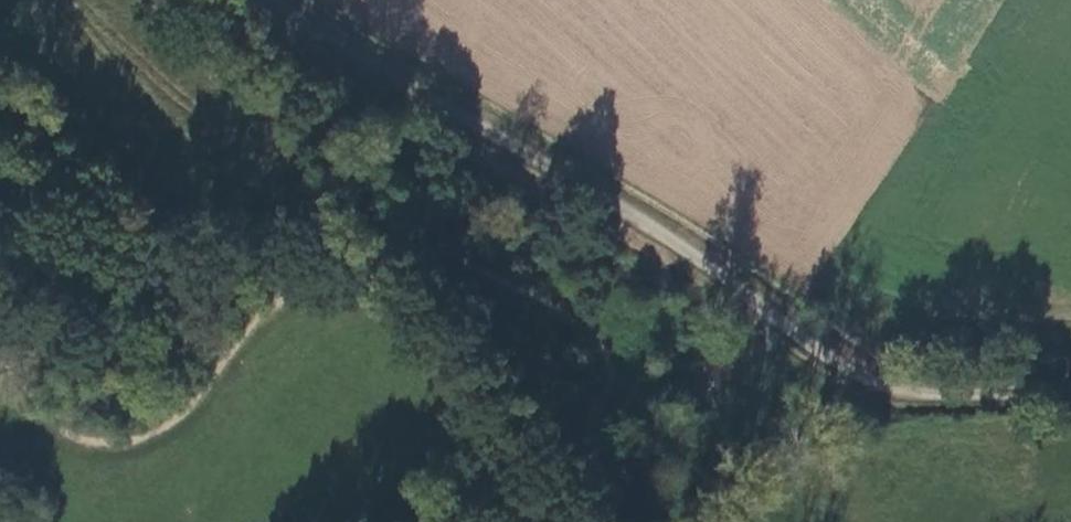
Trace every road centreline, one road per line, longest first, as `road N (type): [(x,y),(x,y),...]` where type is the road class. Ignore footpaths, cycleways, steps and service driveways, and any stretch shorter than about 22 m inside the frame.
road 1 (track): [(1070,388),(938,392),(878,383),(765,311),(713,266),(378,74),(297,0)]

